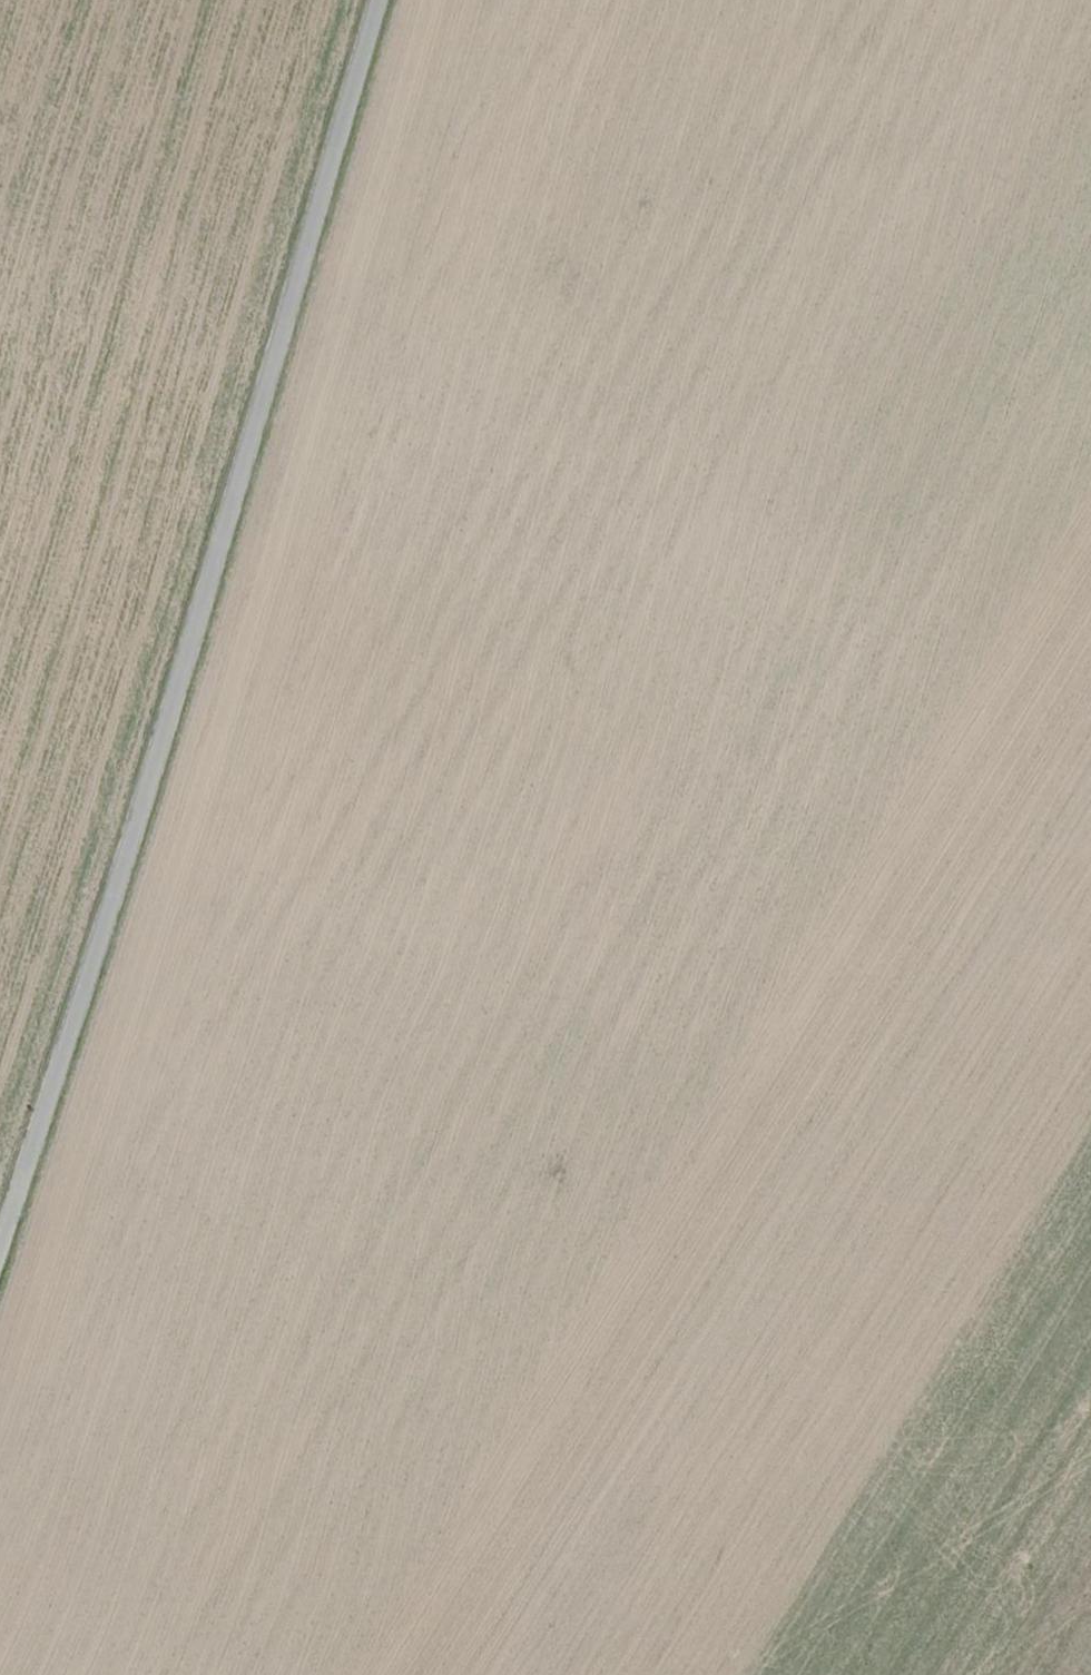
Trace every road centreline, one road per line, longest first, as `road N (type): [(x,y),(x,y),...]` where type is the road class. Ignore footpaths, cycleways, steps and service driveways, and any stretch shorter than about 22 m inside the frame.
road 1 (tertiary): [(379,0),(101,938),(0,1240)]

